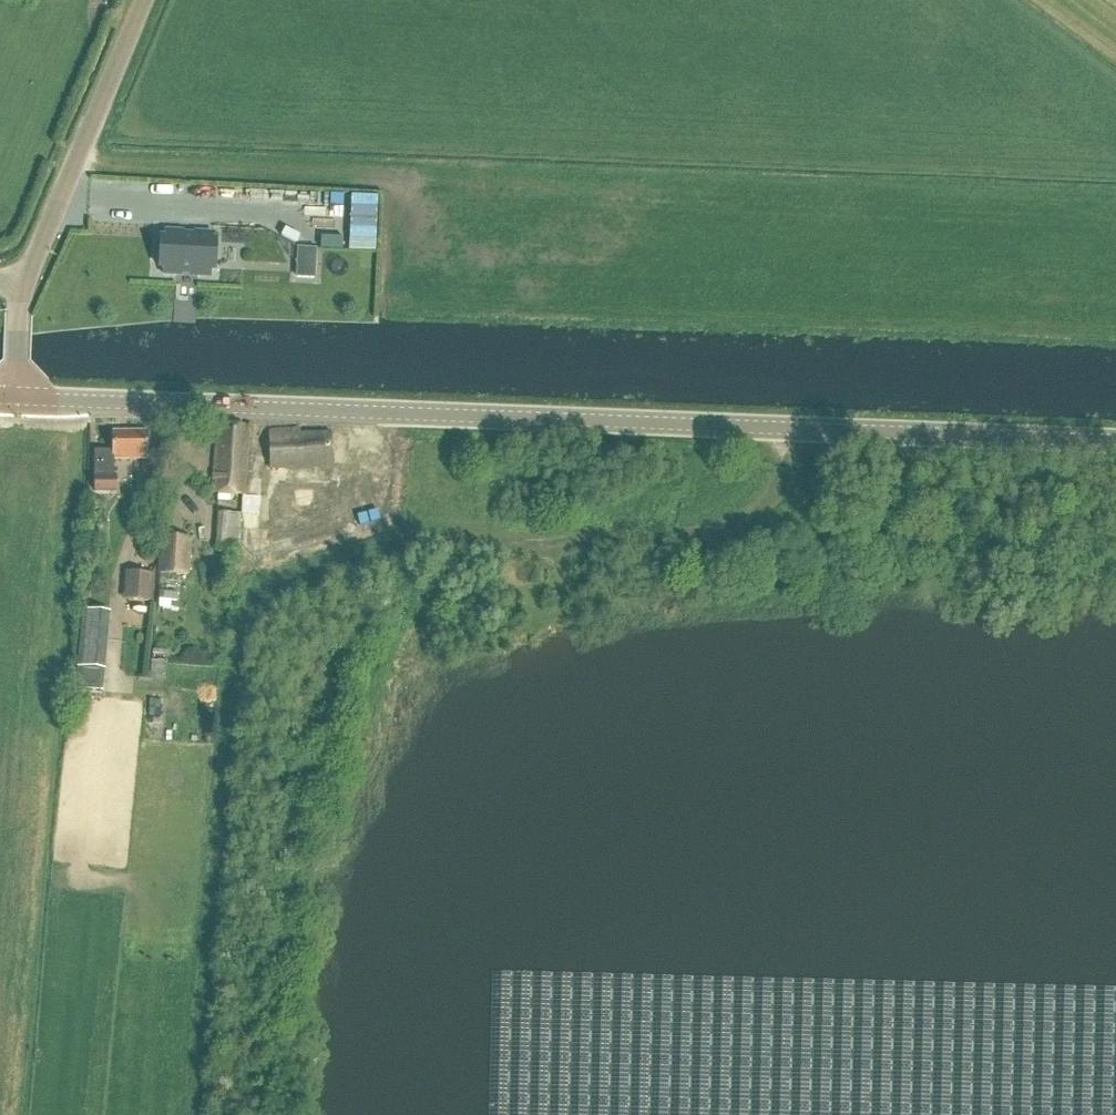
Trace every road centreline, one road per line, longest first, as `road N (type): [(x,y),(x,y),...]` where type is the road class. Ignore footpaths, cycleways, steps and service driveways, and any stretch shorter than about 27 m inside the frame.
road 1 (tertiary): [(1115,440),(18,397)]
road 2 (unclassified): [(30,278),(143,0)]
road 3 (unclassified): [(18,397),(18,314),(30,278)]

